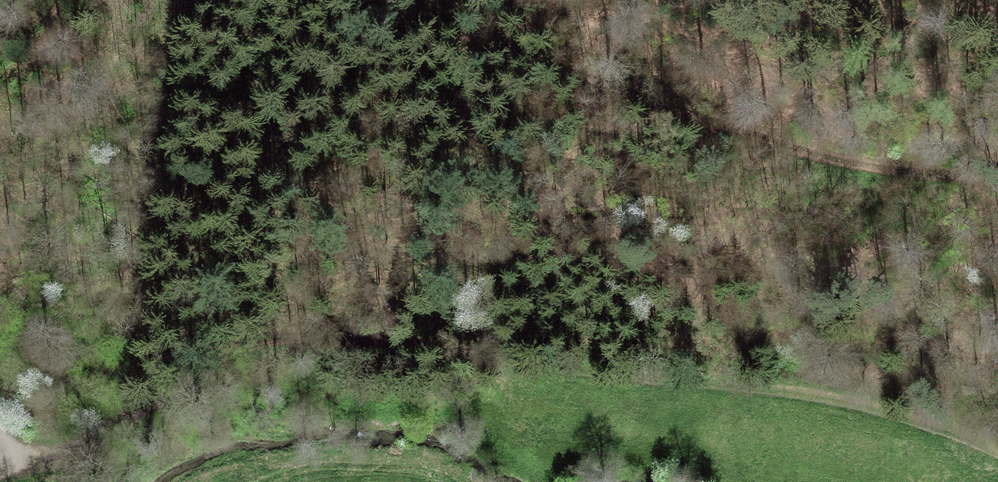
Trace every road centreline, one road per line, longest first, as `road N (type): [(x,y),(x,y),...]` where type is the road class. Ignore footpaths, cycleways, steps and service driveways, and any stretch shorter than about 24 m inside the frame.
road 1 (track): [(997,447),(835,404),(326,334),(238,346),(59,457),(0,457)]
road 2 (track): [(345,0),(824,162),(997,180)]

